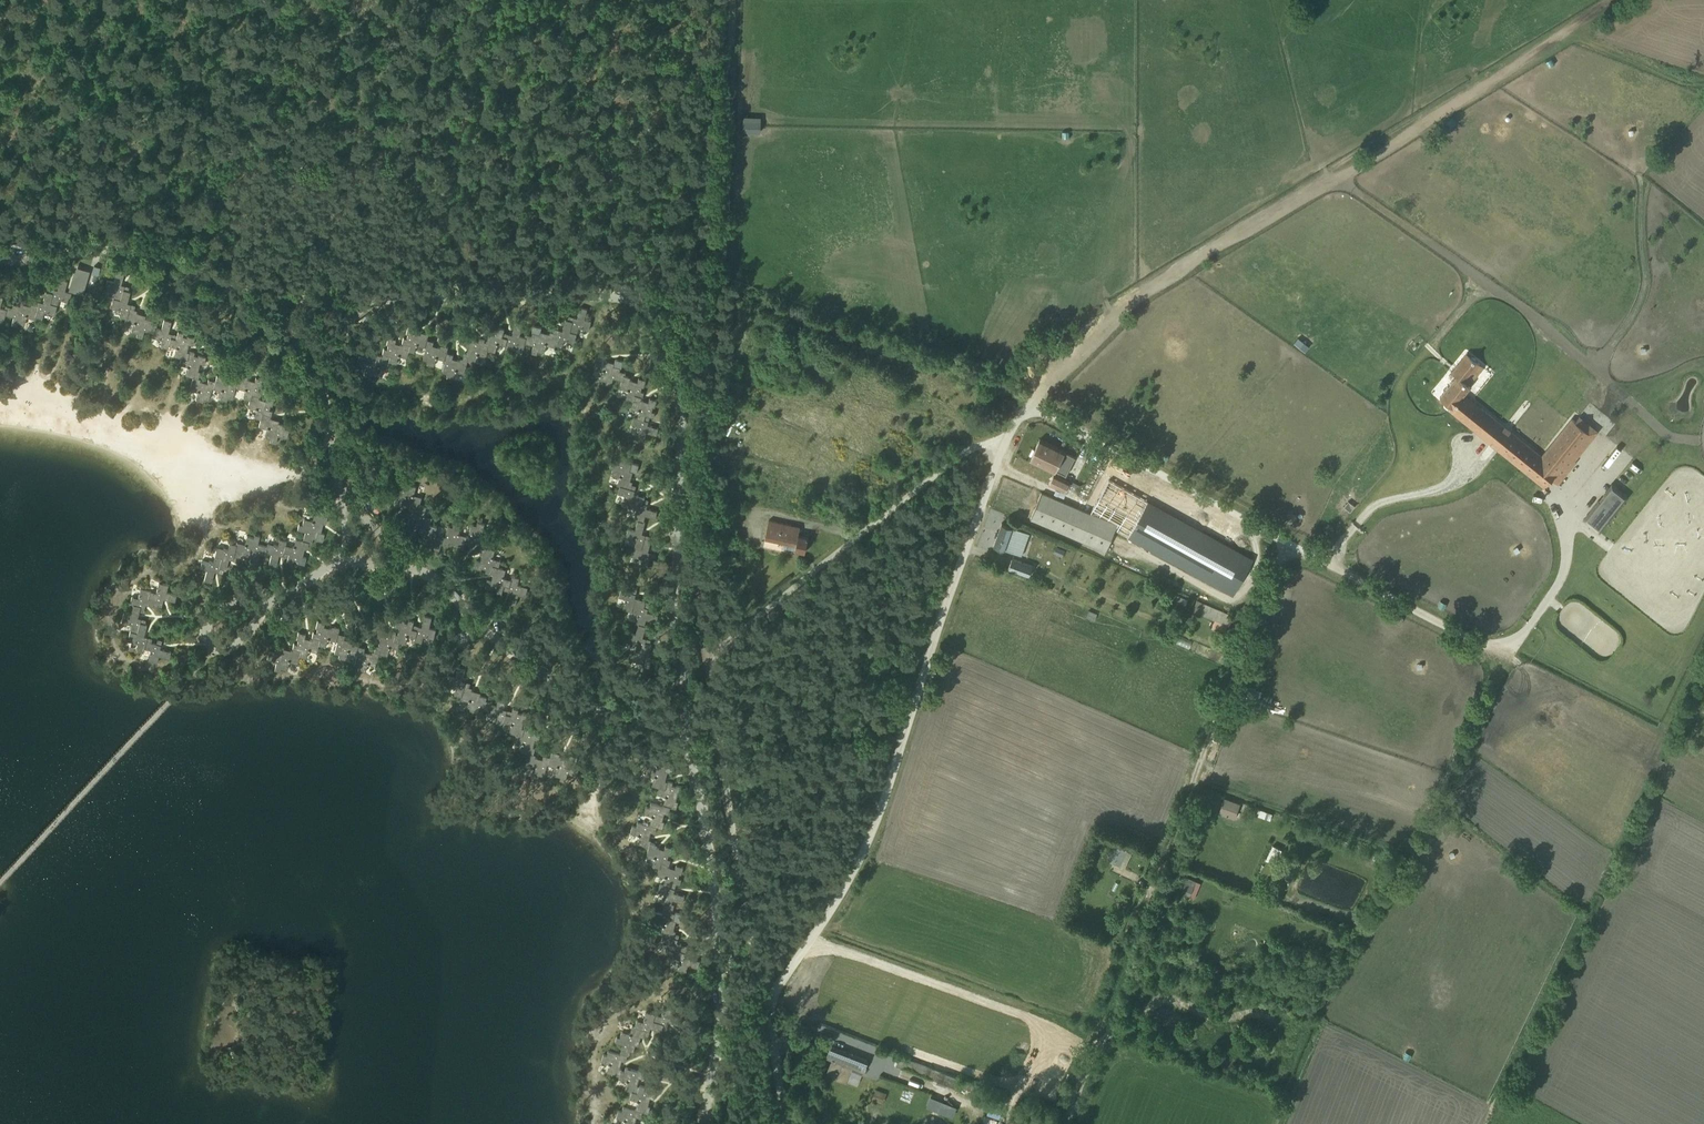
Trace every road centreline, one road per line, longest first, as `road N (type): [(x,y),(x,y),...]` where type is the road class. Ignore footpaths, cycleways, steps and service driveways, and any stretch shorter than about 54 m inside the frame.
road 1 (unclassified): [(1011,435),(970,448),(712,657),(728,813),(770,1000)]
road 2 (track): [(1615,0),(1143,299),(1028,406)]
road 3 (track): [(712,657),(697,610),(709,341),(725,235),(729,0)]
road 4 (unclassified): [(1011,435),(874,827),(840,900),(770,1000)]
road 5 (unclassified): [(1334,550),(1317,558),(1028,406),(1011,435)]
road 6 (track): [(1506,658),(1317,558)]
road 7 (unclassified): [(770,1000),(785,1123)]

